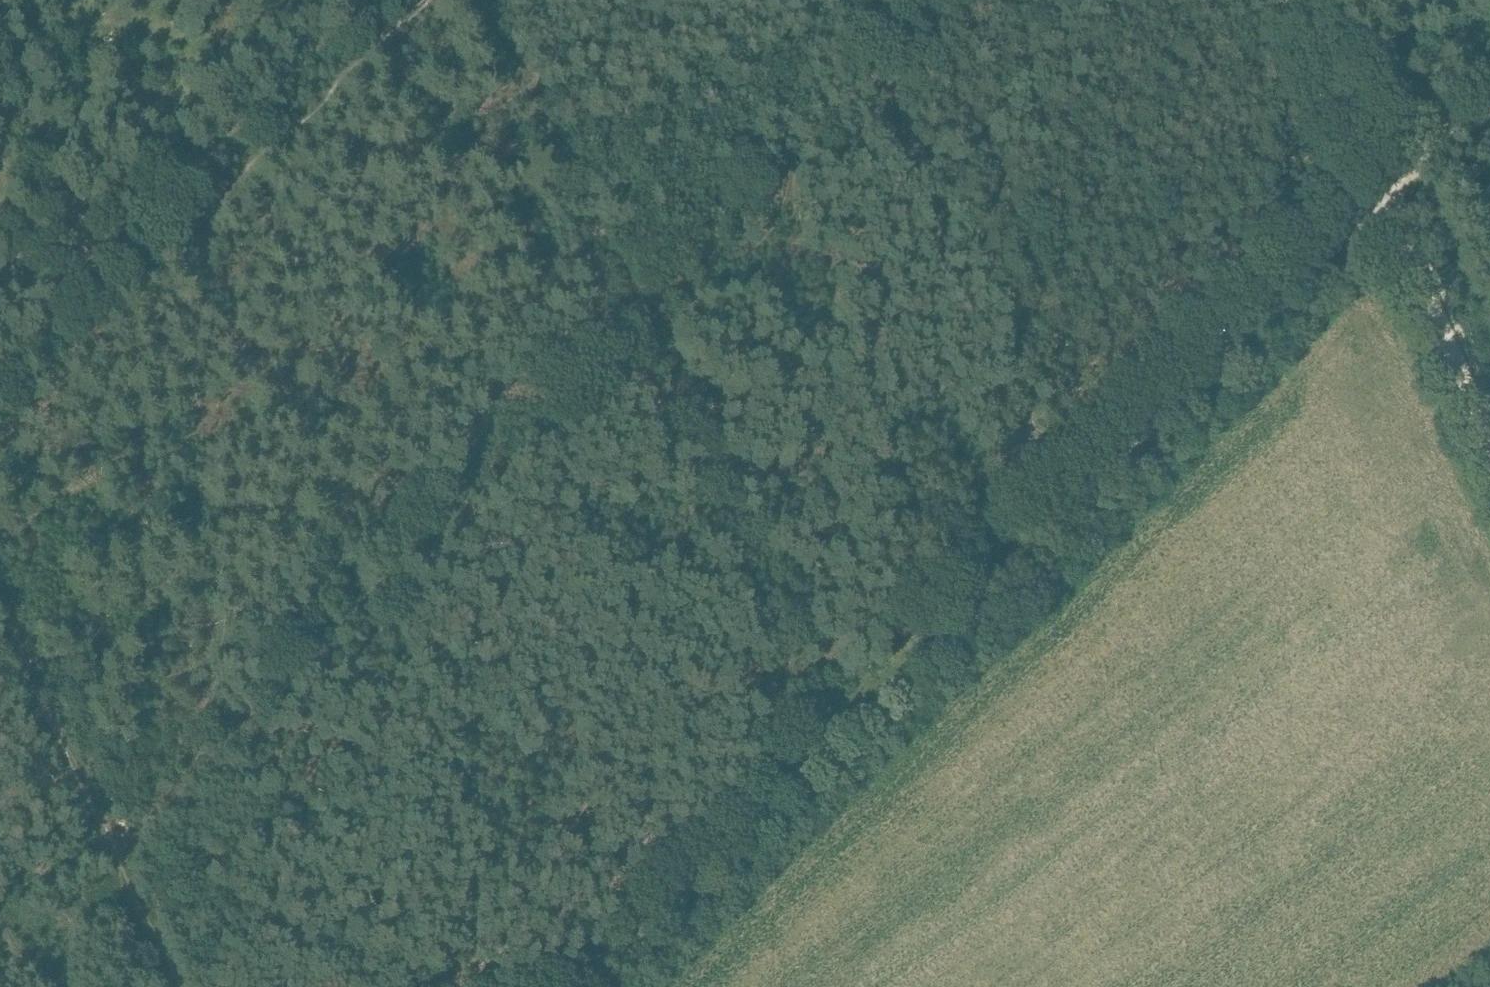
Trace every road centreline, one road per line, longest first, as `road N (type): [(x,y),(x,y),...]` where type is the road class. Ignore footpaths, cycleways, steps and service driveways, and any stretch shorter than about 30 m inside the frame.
road 1 (track): [(1092,465),(1383,188)]
road 2 (track): [(1383,188),(1489,441)]
road 3 (unclassified): [(1383,188),(1297,0)]
road 4 (track): [(1489,135),(1393,215)]

